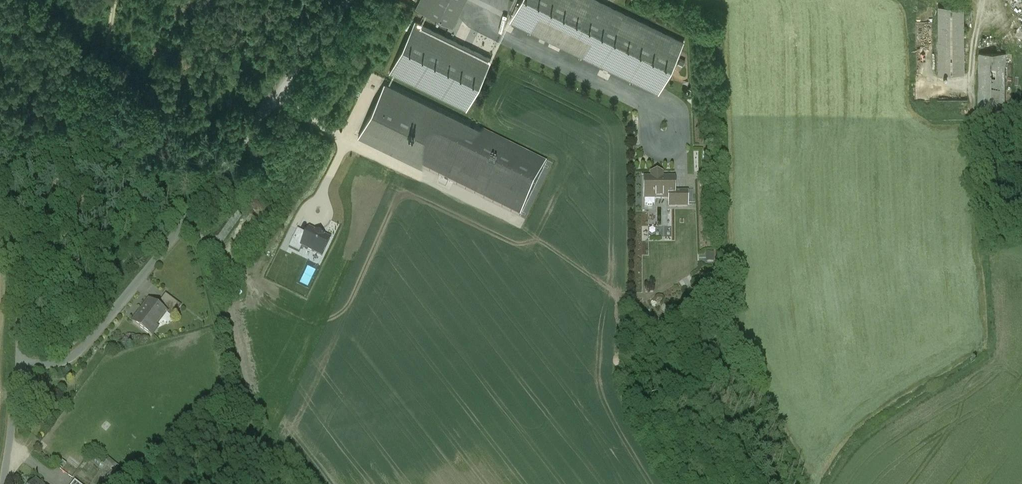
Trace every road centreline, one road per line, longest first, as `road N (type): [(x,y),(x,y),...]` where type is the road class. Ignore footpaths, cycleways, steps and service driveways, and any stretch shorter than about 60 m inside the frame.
road 1 (unclassified): [(0,483),(19,366),(59,362),(83,349),(348,0)]

